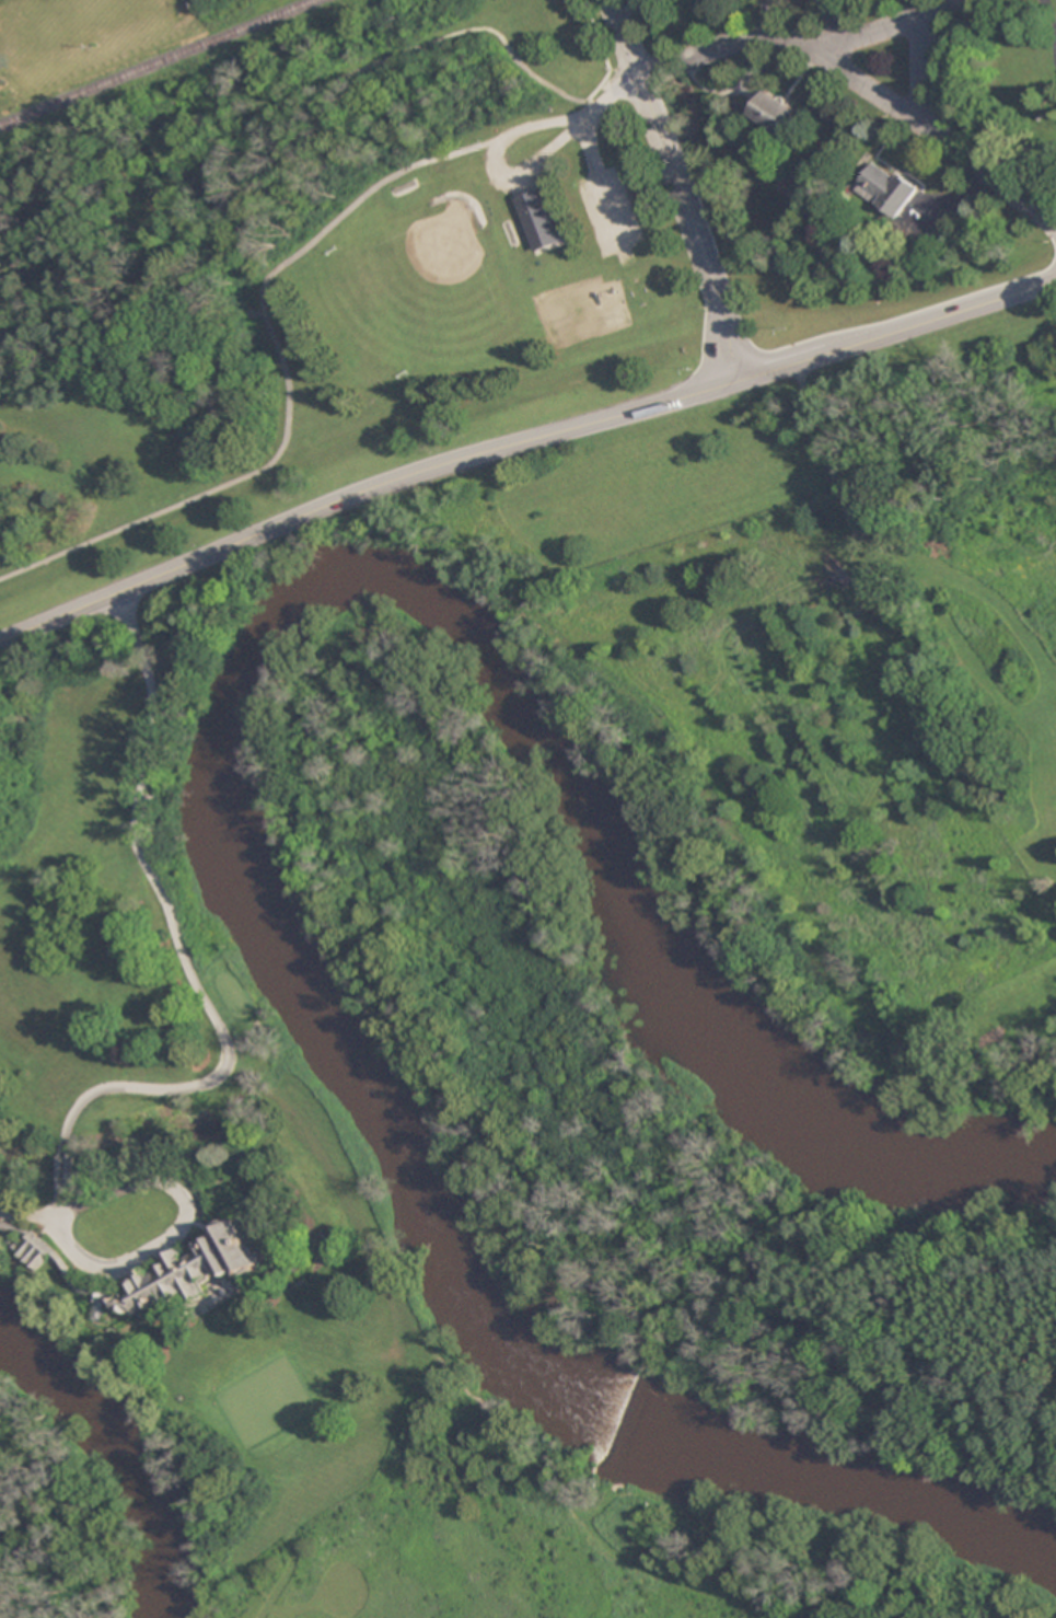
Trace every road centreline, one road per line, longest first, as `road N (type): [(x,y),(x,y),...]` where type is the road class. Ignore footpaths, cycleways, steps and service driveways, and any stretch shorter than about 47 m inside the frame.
road 1 (secondary): [(743,380),(387,479),(0,639)]
road 2 (residential): [(1055,226),(801,43),(736,42),(640,78)]
road 3 (secondary): [(913,327),(779,293),(719,250),(687,206)]
road 4 (residential): [(612,0),(687,206)]
road 5 (residential): [(687,206),(743,380)]
road 6 (secondary): [(913,327),(743,380)]
road 7 (residential): [(962,0),(845,43),(801,43)]
road 8 (secondary): [(1055,282),(913,327)]
road 9 (residential): [(929,134),(920,79),(937,10)]

